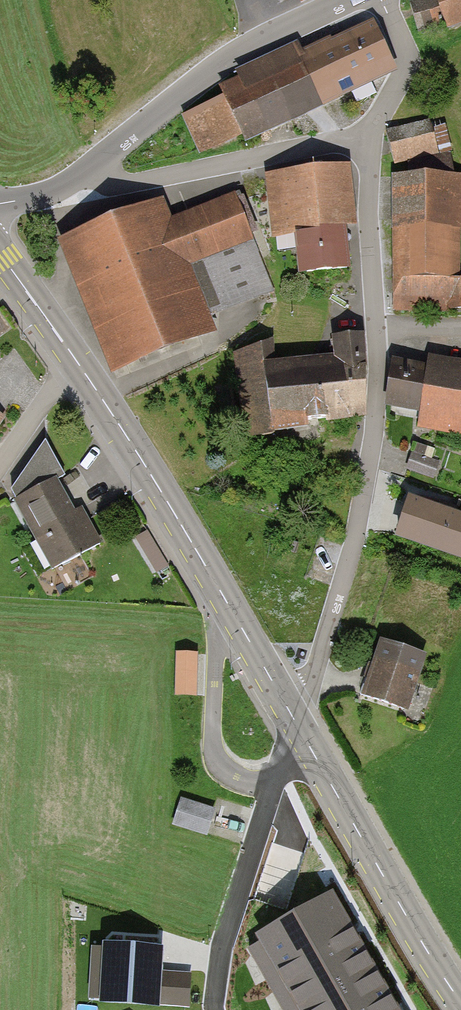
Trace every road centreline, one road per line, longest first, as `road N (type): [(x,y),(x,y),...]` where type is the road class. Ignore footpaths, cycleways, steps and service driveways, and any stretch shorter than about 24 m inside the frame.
road 1 (residential): [(295,723),(351,548),(375,419),(368,142)]
road 2 (tertiary): [(295,723),(118,425),(0,258)]
road 3 (tertiary): [(460,1004),(295,723)]
road 4 (unclassified): [(88,169),(217,61),(344,0)]
road 5 (unclassified): [(216,1009),(220,946),(295,723)]
road 6 (residential): [(368,142),(132,183),(103,180),(88,169)]
road 7 (unclassified): [(368,142),(404,66),(384,0)]
road 8 (track): [(73,356),(0,462)]

